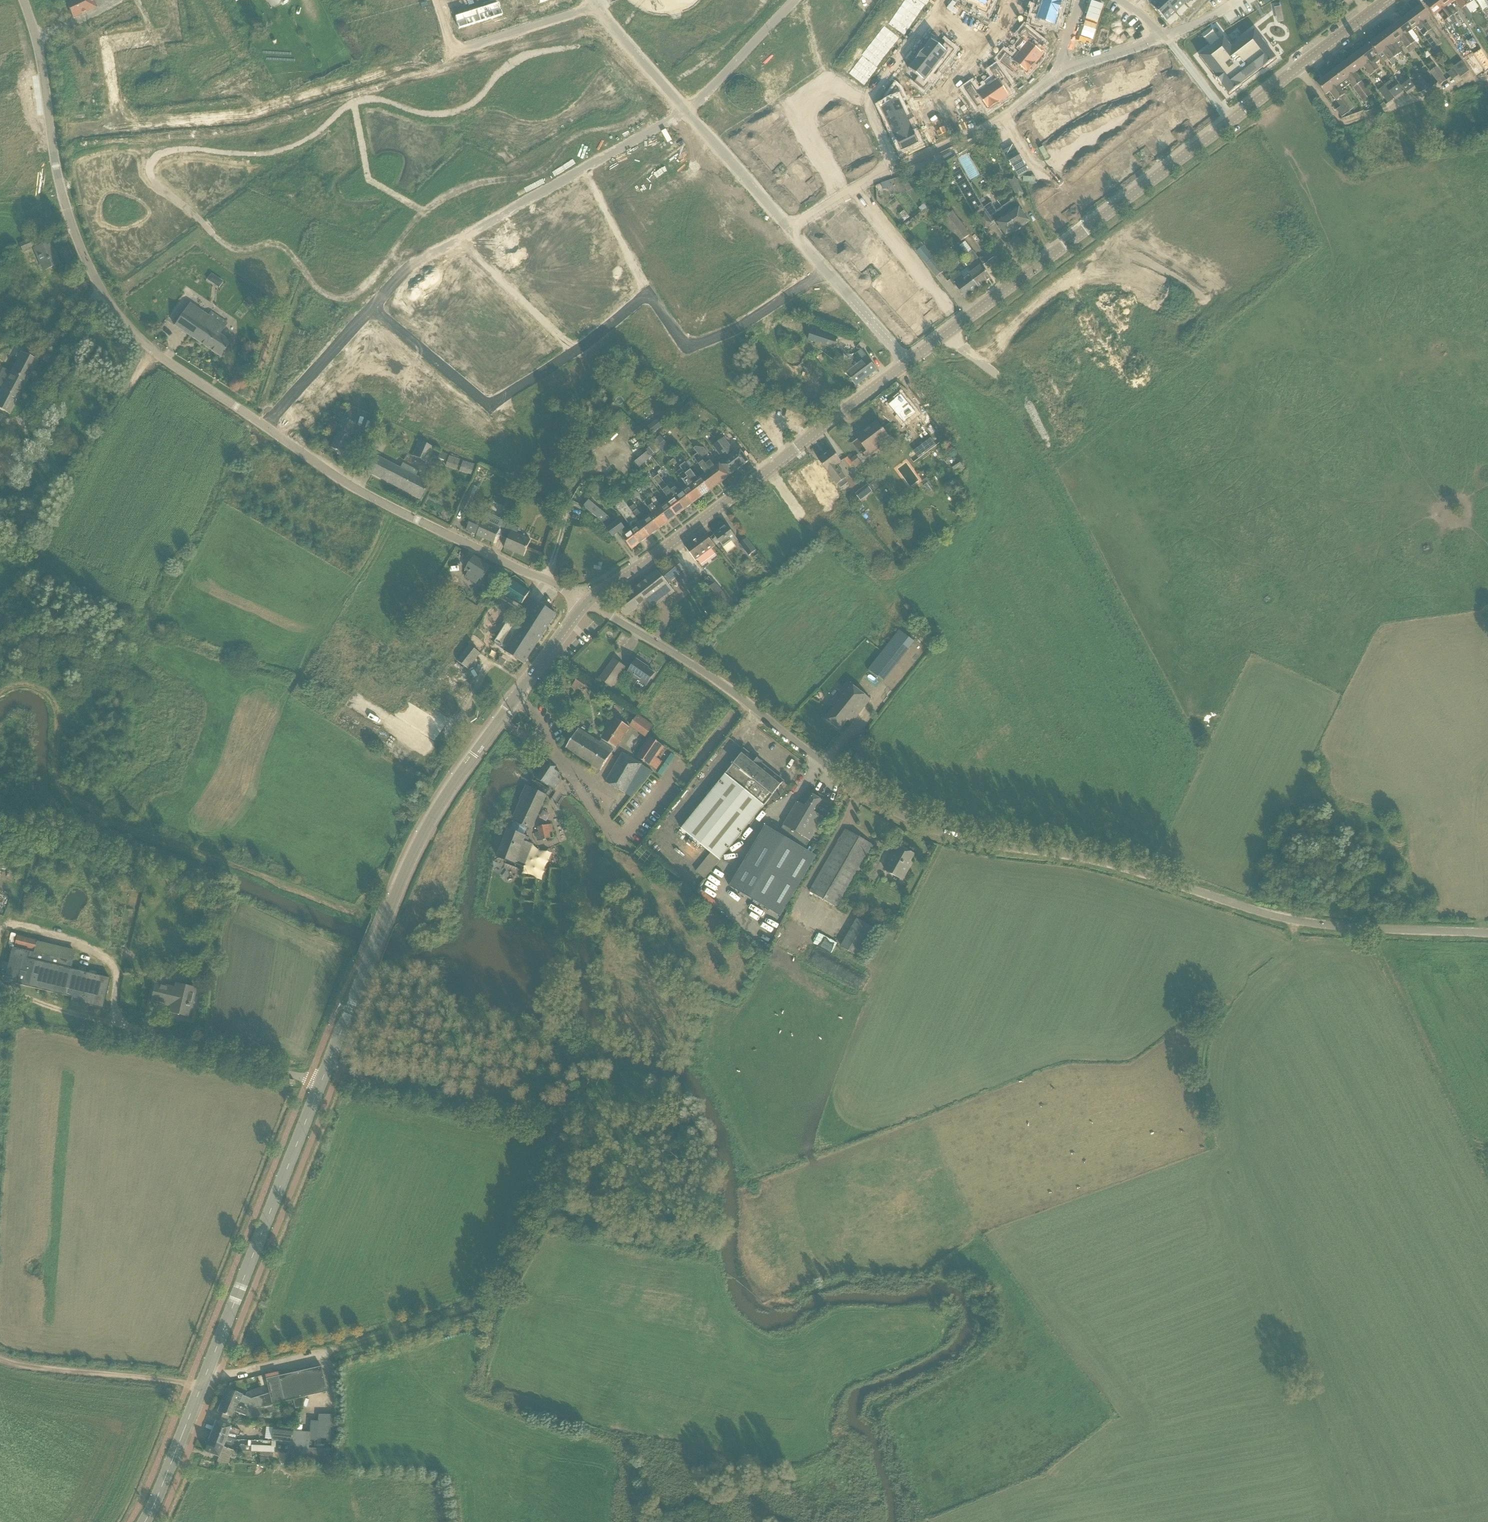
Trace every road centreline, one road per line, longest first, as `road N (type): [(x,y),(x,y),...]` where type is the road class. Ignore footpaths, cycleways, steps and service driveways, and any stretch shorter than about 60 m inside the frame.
road 1 (tertiary): [(145,1521),(405,873),(437,809),(587,600)]
road 2 (unclassified): [(587,600),(686,661),(871,800),(939,833),(1101,861),(1326,927),(1487,933)]
road 3 (tertiary): [(907,364),(1230,119)]
road 4 (tertiary): [(587,600),(907,364)]
road 5 (residential): [(268,431),(151,351),(118,315),(74,232),(52,134)]
road 6 (residential): [(587,600),(390,506),(268,431)]
road 7 (residential): [(127,121),(322,92),(447,54)]
road 8 (residential): [(372,310),(488,407),(570,359)]
road 9 (residential): [(825,270),(744,330),(687,351),(648,295)]
road 10 (tertiary): [(1230,119),(1388,0)]
road 11 (residential): [(891,165),(990,123),(1062,73)]
road 12 (residential): [(891,165),(870,98),(943,0)]
road 13 (track): [(0,1358),(188,1384)]
road 14 (residential): [(127,121),(113,55),(185,43),(175,0)]
road 15 (residential): [(570,359),(459,238)]
road 16 (residential): [(268,431),(372,310)]
road 17 (residential): [(447,54),(597,2)]
road 18 (tertiary): [(685,110),(788,229)]
road 19 (residential): [(685,110),(797,0)]
road 20 (track): [(1487,78),(1338,121)]
road 21 (residential): [(459,238),(584,167)]
road 22 (residential): [(648,295),(584,167)]
road 23 (tertiary): [(597,2),(685,110)]
road 24 (residential): [(52,134),(36,37),(21,0)]
road 25 (tertiary): [(825,270),(907,364)]
road 26 (residential): [(788,229),(891,165)]

